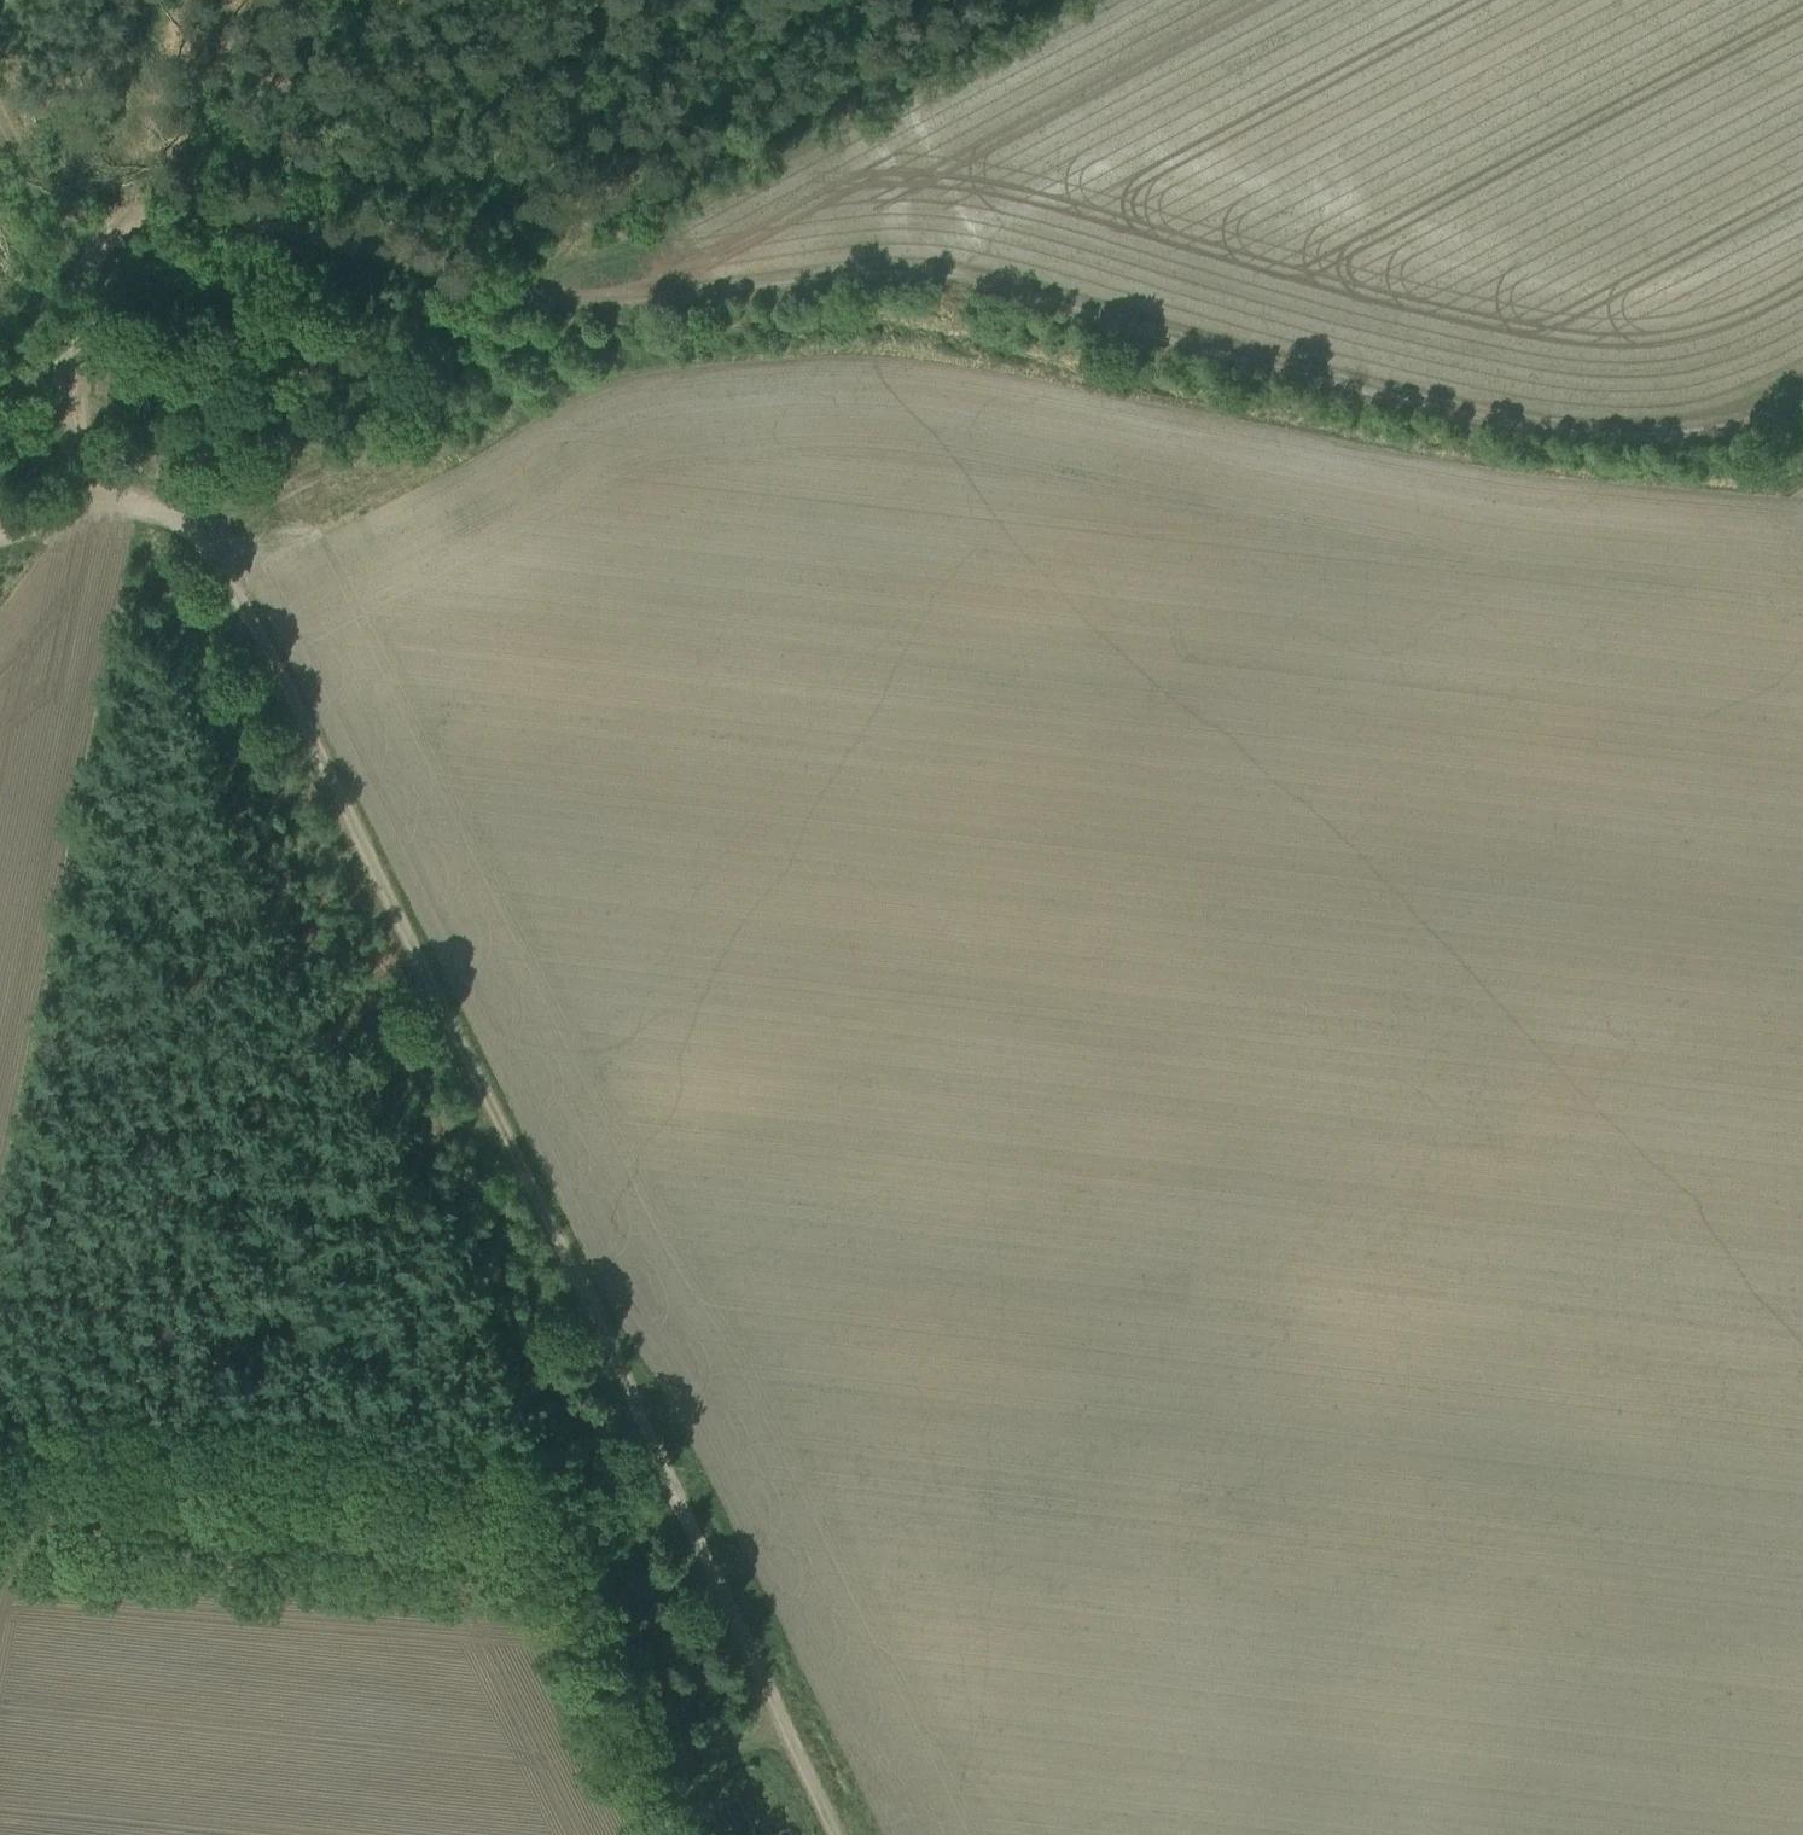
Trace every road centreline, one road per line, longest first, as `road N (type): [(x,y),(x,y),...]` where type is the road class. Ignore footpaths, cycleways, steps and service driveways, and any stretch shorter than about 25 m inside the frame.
road 1 (track): [(0,166),(88,345),(223,558),(848,1834)]
road 2 (track): [(133,201),(300,223),(505,279),(617,292),(930,250),(1571,418),(1735,410),(1802,366)]
road 3 (track): [(173,0),(133,201),(88,345)]
road 4 (track): [(161,467),(0,529)]

